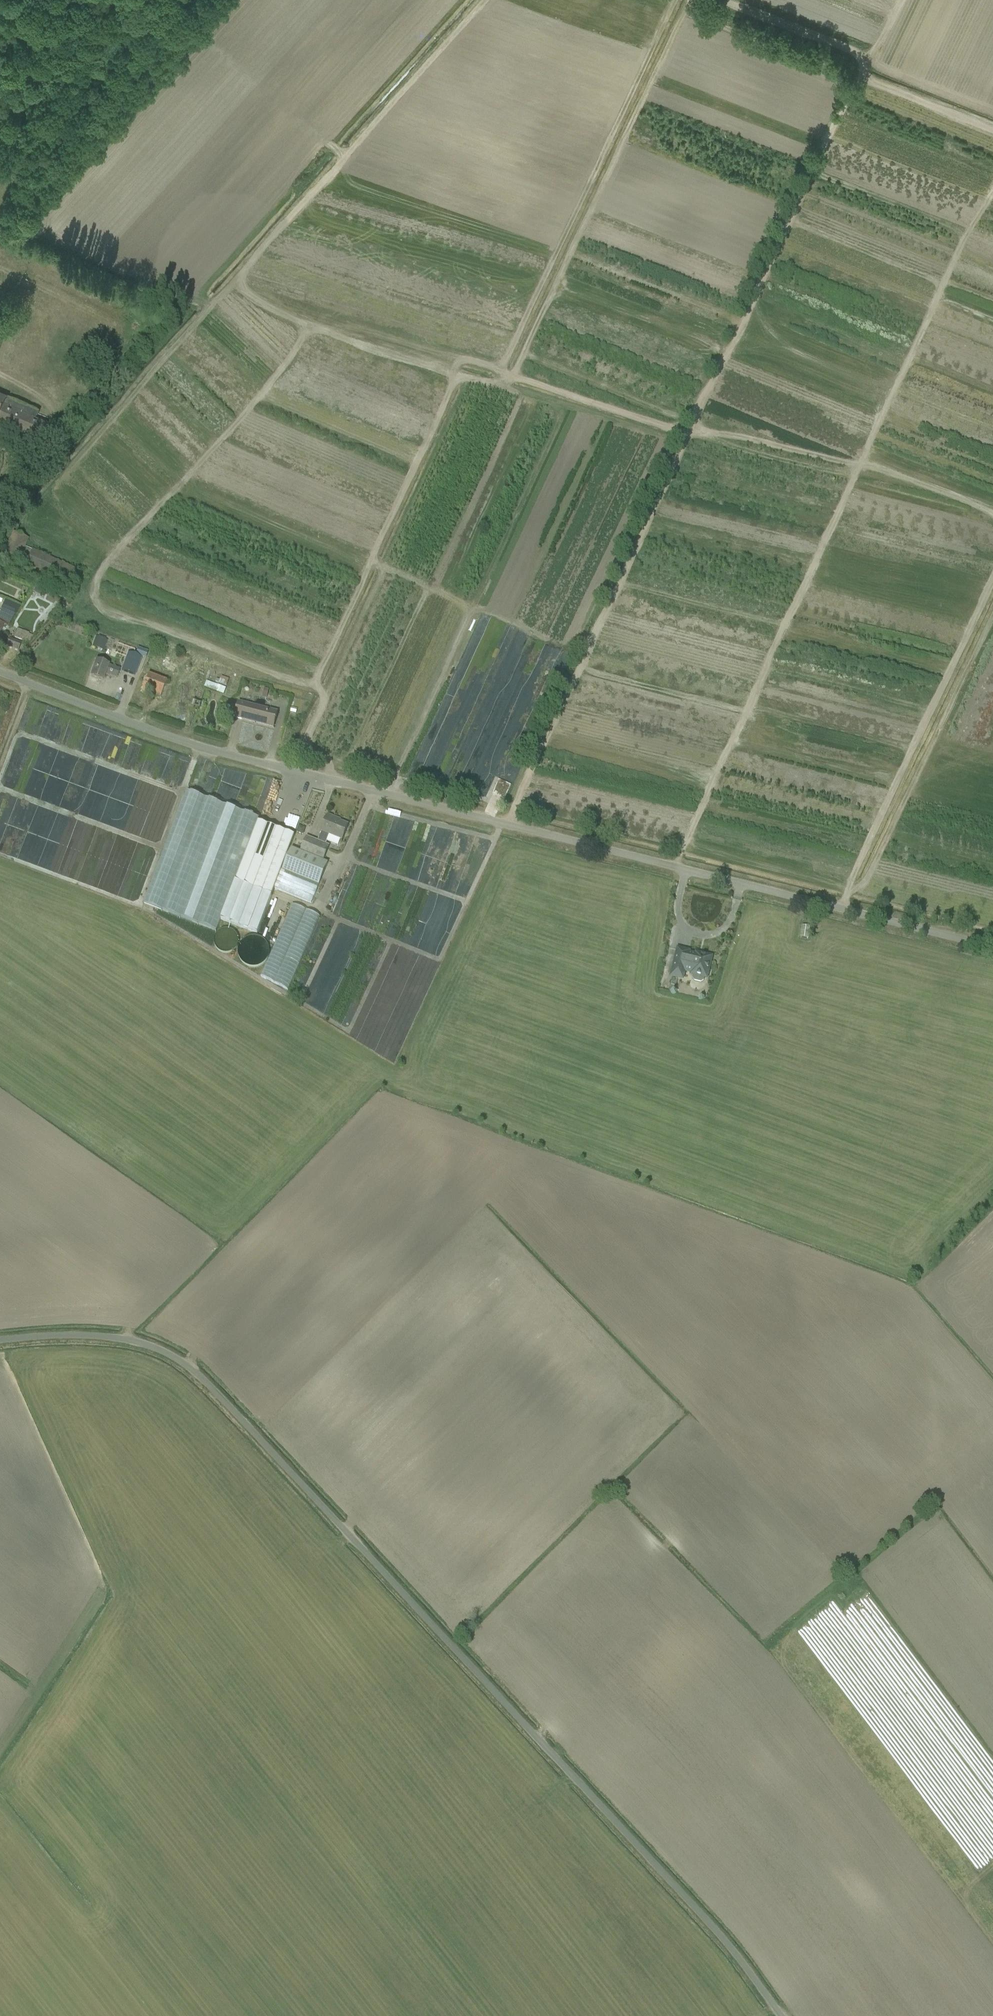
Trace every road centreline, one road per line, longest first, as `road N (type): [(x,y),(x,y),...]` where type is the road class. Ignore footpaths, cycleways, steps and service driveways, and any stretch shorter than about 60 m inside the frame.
road 1 (unclassified): [(781,2015),(717,1931),(195,1371),(160,1349),(110,1335),(0,1339)]
road 2 (unclassified): [(992,947),(181,741),(0,672)]
road 3 (track): [(864,56),(721,0)]

